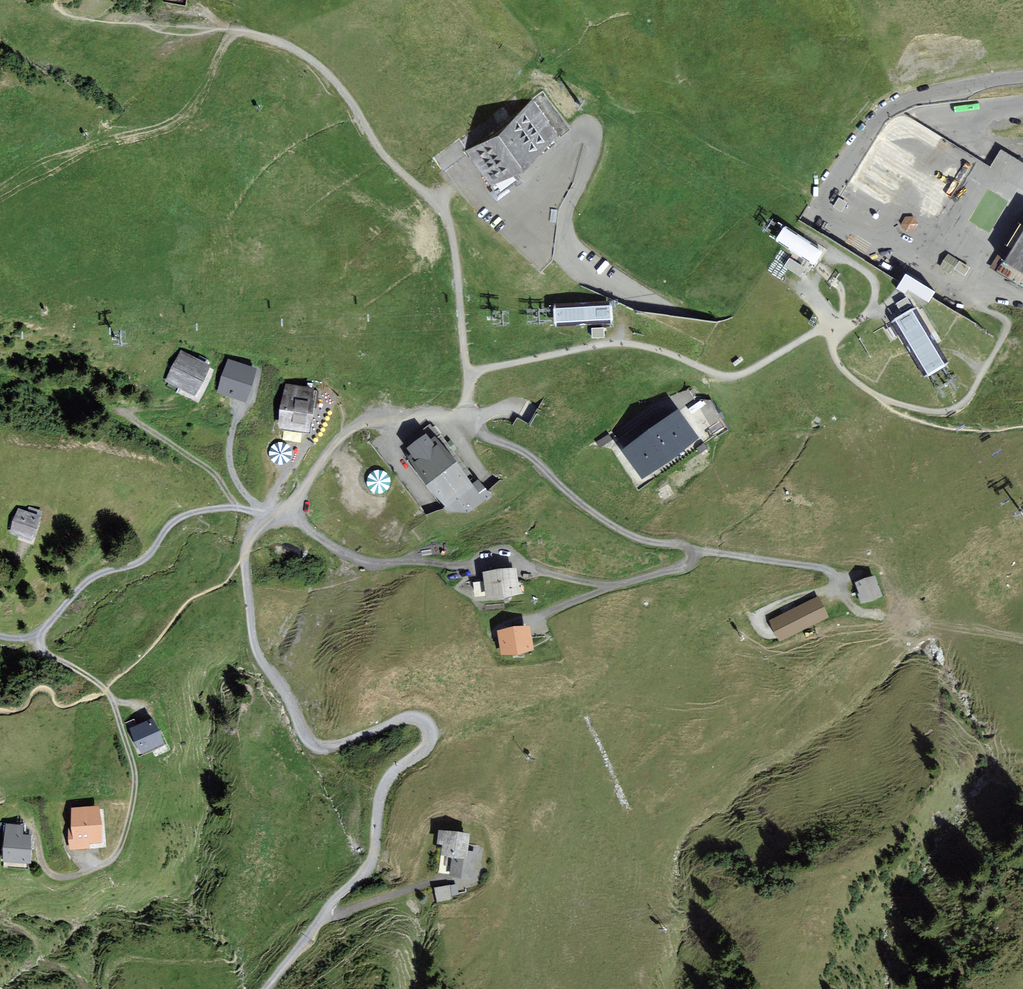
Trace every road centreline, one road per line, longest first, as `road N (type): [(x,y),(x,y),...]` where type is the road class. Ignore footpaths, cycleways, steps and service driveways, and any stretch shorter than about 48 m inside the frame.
road 1 (track): [(29,826),(42,863),(57,876),(109,861),(128,827),(135,774),(111,698),(52,657),(37,635),(86,584),(144,560),(180,517),(288,510),(332,449),(368,422),(456,421),(468,372),(454,248),(440,200)]
road 2 (track): [(273,988),(342,896),(379,862),(390,778),(436,738),(422,721),(409,721),(346,749),(314,744),(258,653),(247,582)]
road 3 (unclassified): [(733,339),(761,321),(878,118),(926,96),(1022,77)]
road 4 (track): [(974,289),(975,305),(1008,324),(961,405),(922,410),(881,397),(847,374),(818,310),(806,249)]
road 5 (track): [(456,421),(523,453),(624,534),(691,549)]
road 6 (track): [(691,549),(696,556),(687,569),(532,620)]
road 7 (track): [(170,408),(130,414),(213,472),(238,508)]
road 8 (track): [(373,142),(342,87),(314,63),(285,44),(237,31)]
road 9 (track): [(481,854),(477,881),(468,886),(442,883),(329,914)]
road 10 (track): [(833,597),(843,587),(832,572),(691,549)]
road 11 (track): [(486,561),(507,559),(609,590)]
road 12 (track): [(323,404),(272,512)]
road 13 (track): [(373,142),(440,200),(463,180)]

